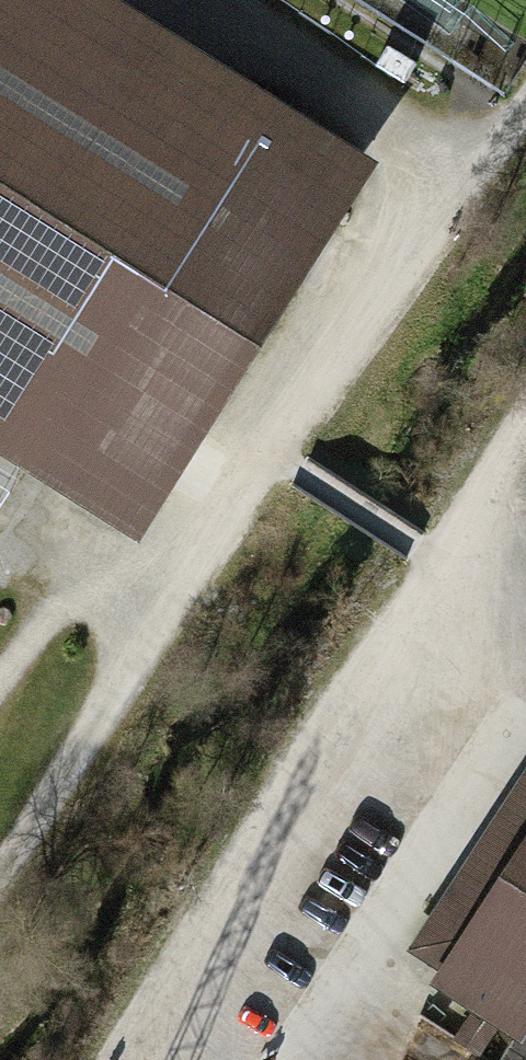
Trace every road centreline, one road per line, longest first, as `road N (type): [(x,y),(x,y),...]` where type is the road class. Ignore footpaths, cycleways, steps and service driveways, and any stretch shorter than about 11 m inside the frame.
road 1 (track): [(525,109),(277,455),(0,878)]
road 2 (track): [(525,434),(123,1059)]
road 3 (track): [(176,0),(471,186)]
road 4 (track): [(277,455),(525,617)]
road 5 (track): [(171,617),(0,509)]
road 6 (track): [(85,563),(0,680)]

